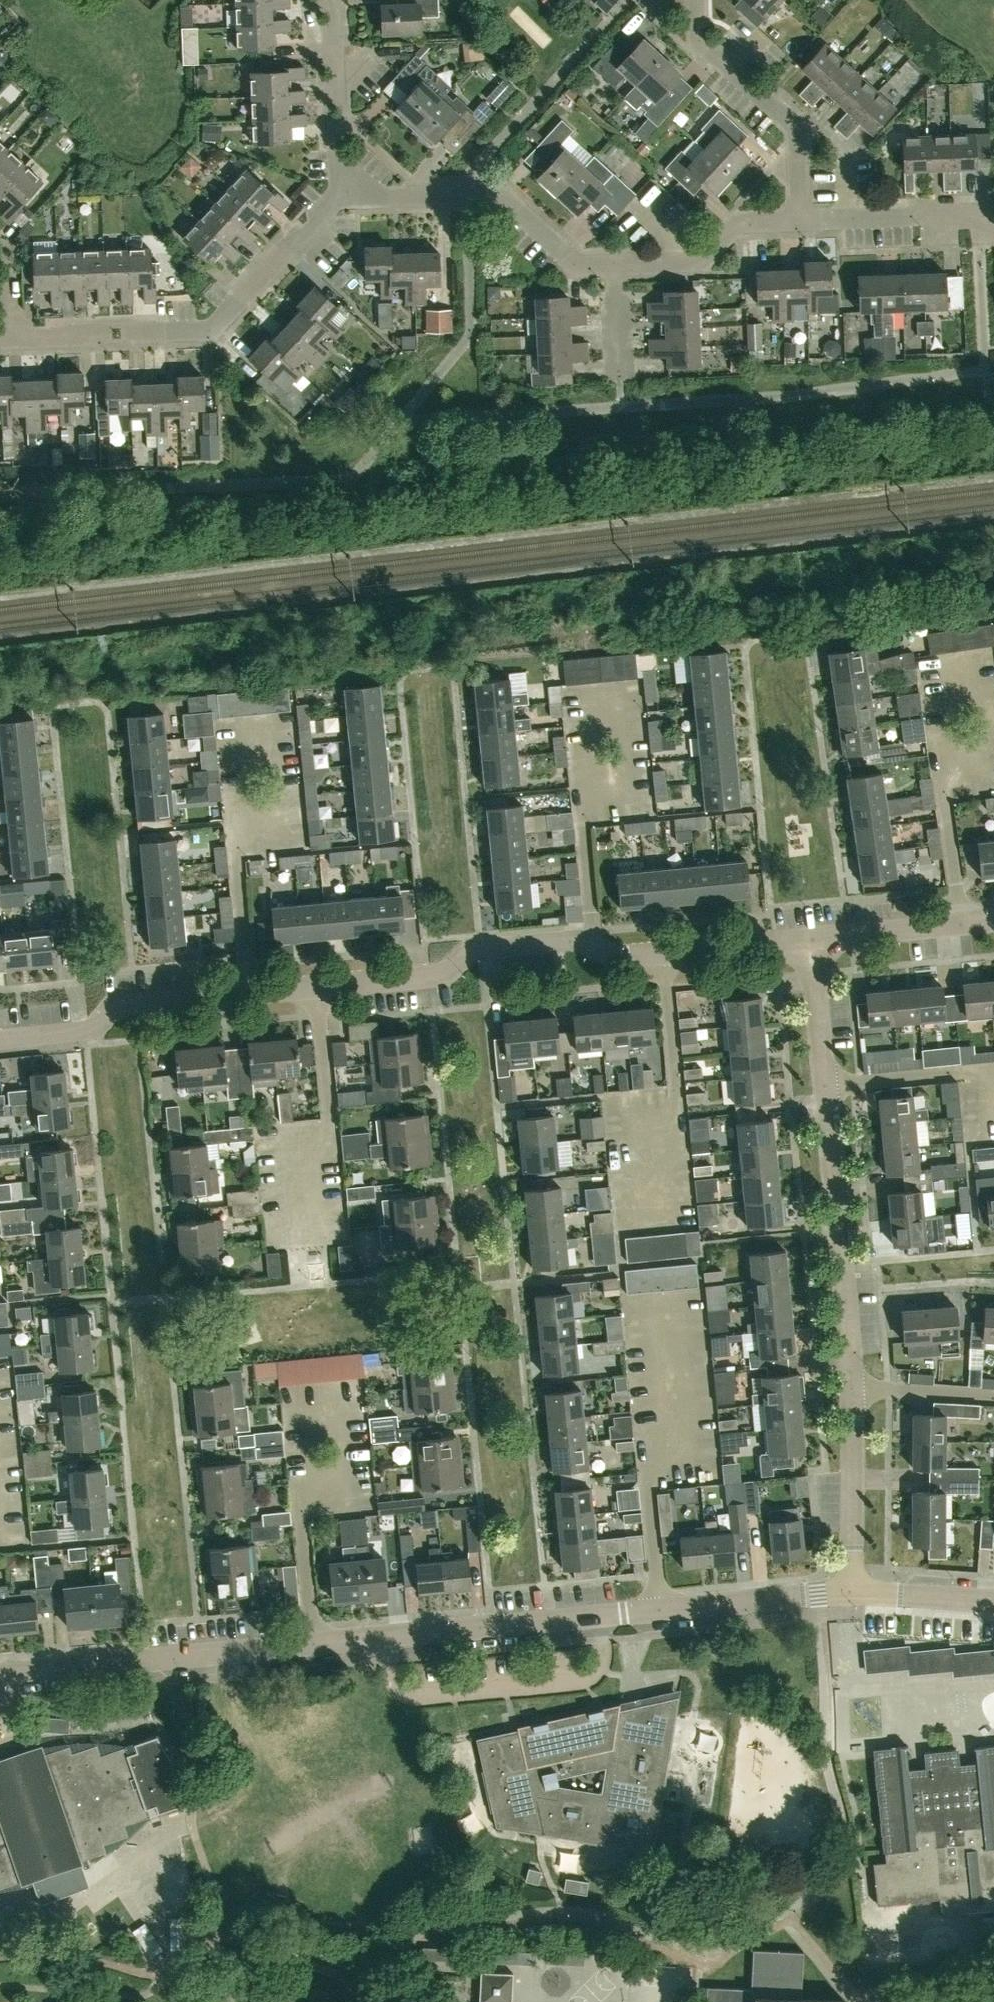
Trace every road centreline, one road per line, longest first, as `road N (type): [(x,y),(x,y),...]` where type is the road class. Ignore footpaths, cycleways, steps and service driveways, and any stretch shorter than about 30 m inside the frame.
road 1 (residential): [(851,1592),(0,1674)]
road 2 (residential): [(0,1040),(87,1032),(128,1006),(442,975),(482,950),(569,940),(617,957),(810,939)]
road 3 (residential): [(851,1592),(850,1327),(810,939)]
road 4 (residential): [(341,199),(225,316),(204,326),(13,333)]
road 5 (residential): [(615,268),(578,265),(498,194),(341,199)]
road 6 (residential): [(797,223),(803,133),(697,24),(697,0)]
road 7 (residential): [(993,235),(961,216),(797,223)]
road 8 (residential): [(341,199),(323,0)]
road 9 (residential): [(797,223),(736,223),(672,264),(615,268)]
road 10 (residential): [(810,939),(993,921)]
road 11 (residential): [(993,1602),(851,1592)]

